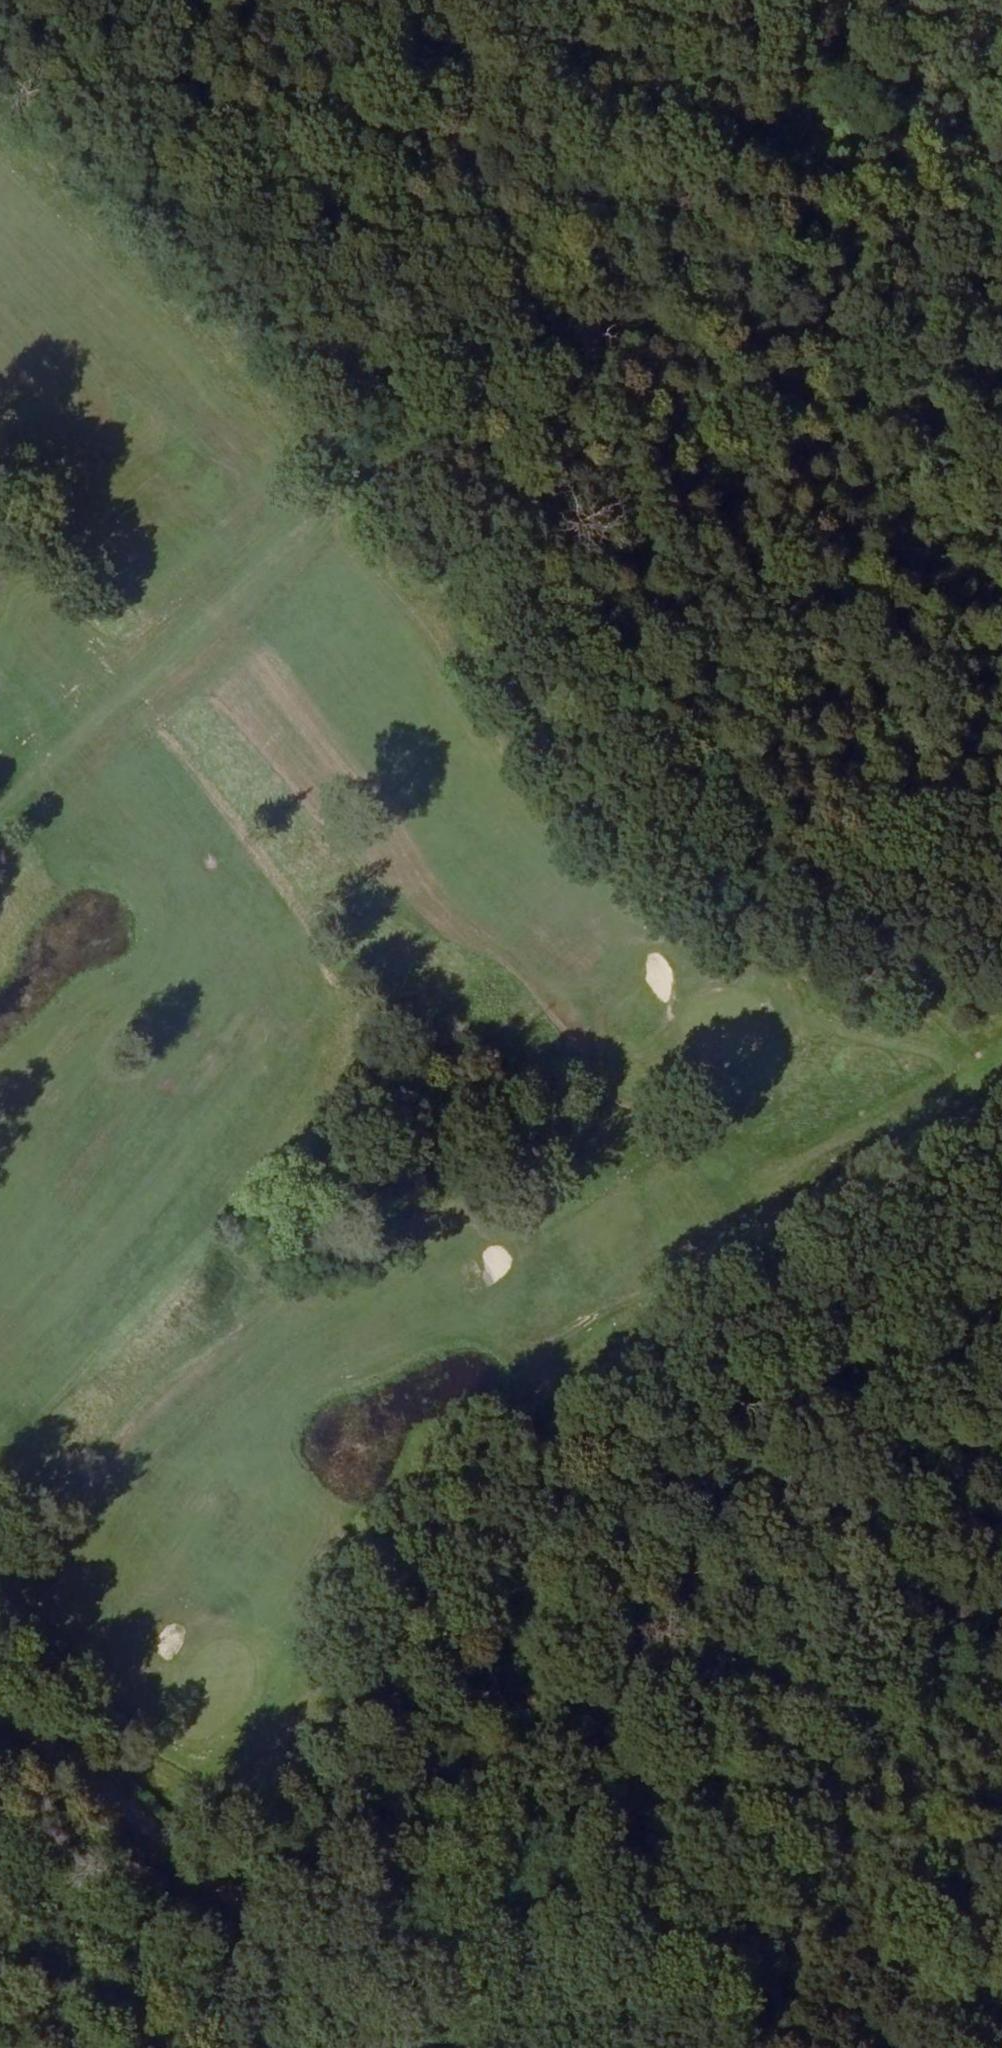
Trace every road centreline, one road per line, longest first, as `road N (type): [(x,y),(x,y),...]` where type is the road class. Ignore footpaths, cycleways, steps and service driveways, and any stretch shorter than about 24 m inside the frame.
road 1 (track): [(0,3),(1001,971)]
road 2 (track): [(0,811),(383,462)]

